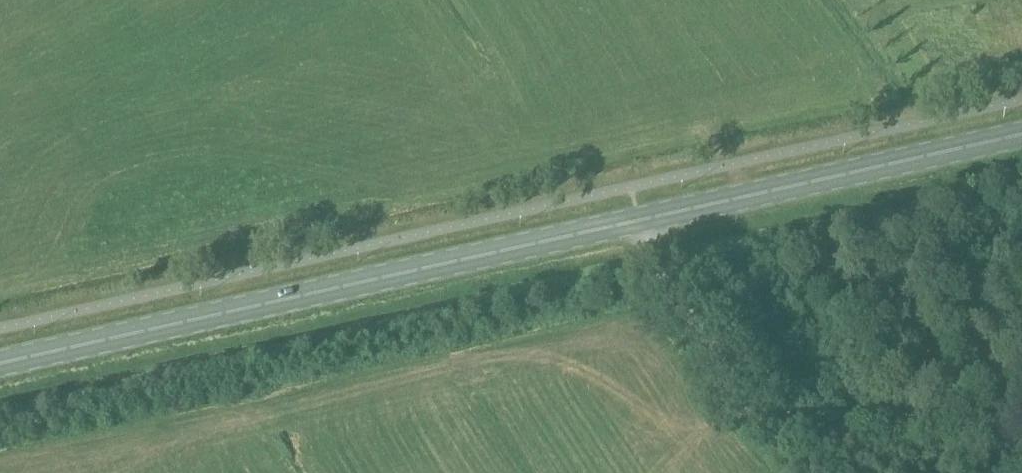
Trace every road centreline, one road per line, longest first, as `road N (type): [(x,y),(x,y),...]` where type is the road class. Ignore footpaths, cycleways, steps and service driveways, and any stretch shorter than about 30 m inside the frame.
road 1 (primary): [(641,222),(0,364)]
road 2 (unclassified): [(641,222),(722,366),(758,401),(1021,422)]
road 3 (primary): [(1021,136),(641,222)]

